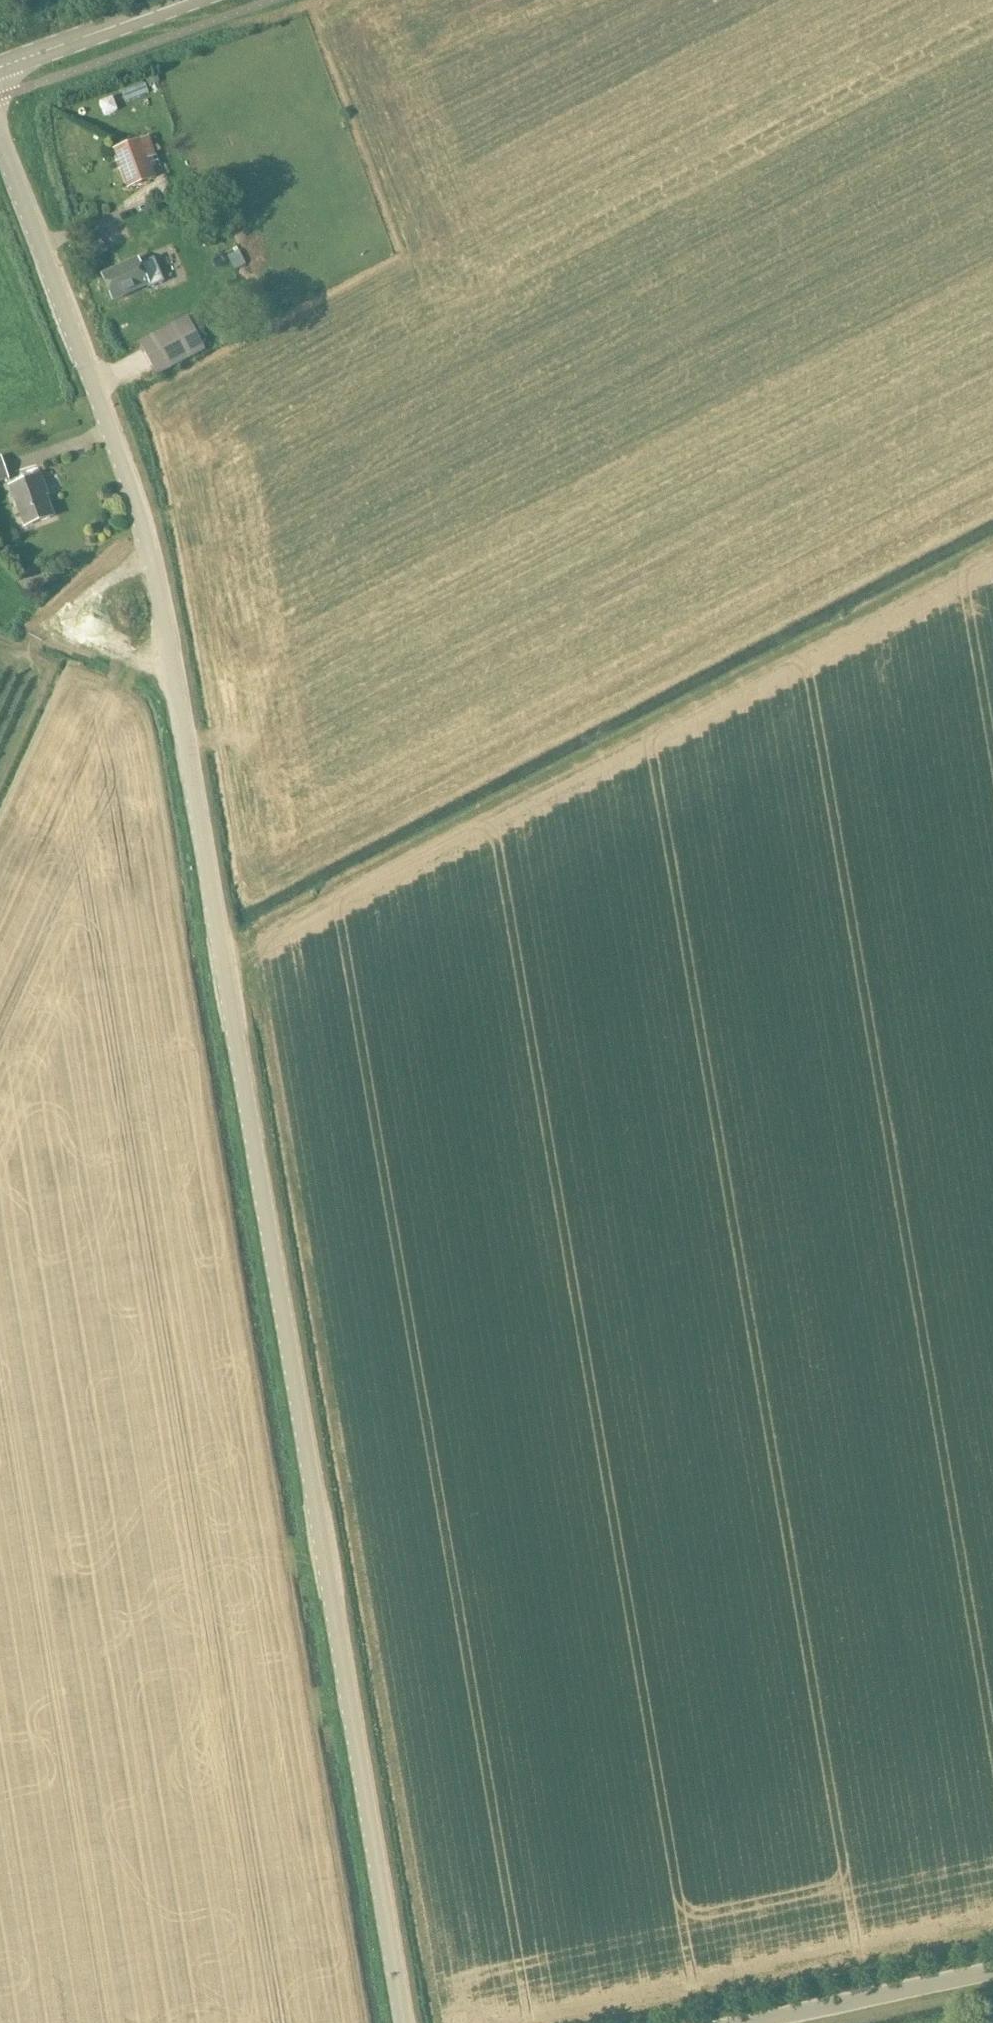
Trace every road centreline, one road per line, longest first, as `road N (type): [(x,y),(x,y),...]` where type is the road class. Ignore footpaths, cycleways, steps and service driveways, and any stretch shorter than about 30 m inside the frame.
road 1 (unclassified): [(0,127),(141,498),(410,2022)]
road 2 (unclassified): [(992,1972),(750,2022)]
road 3 (secondary): [(0,73),(203,0)]

